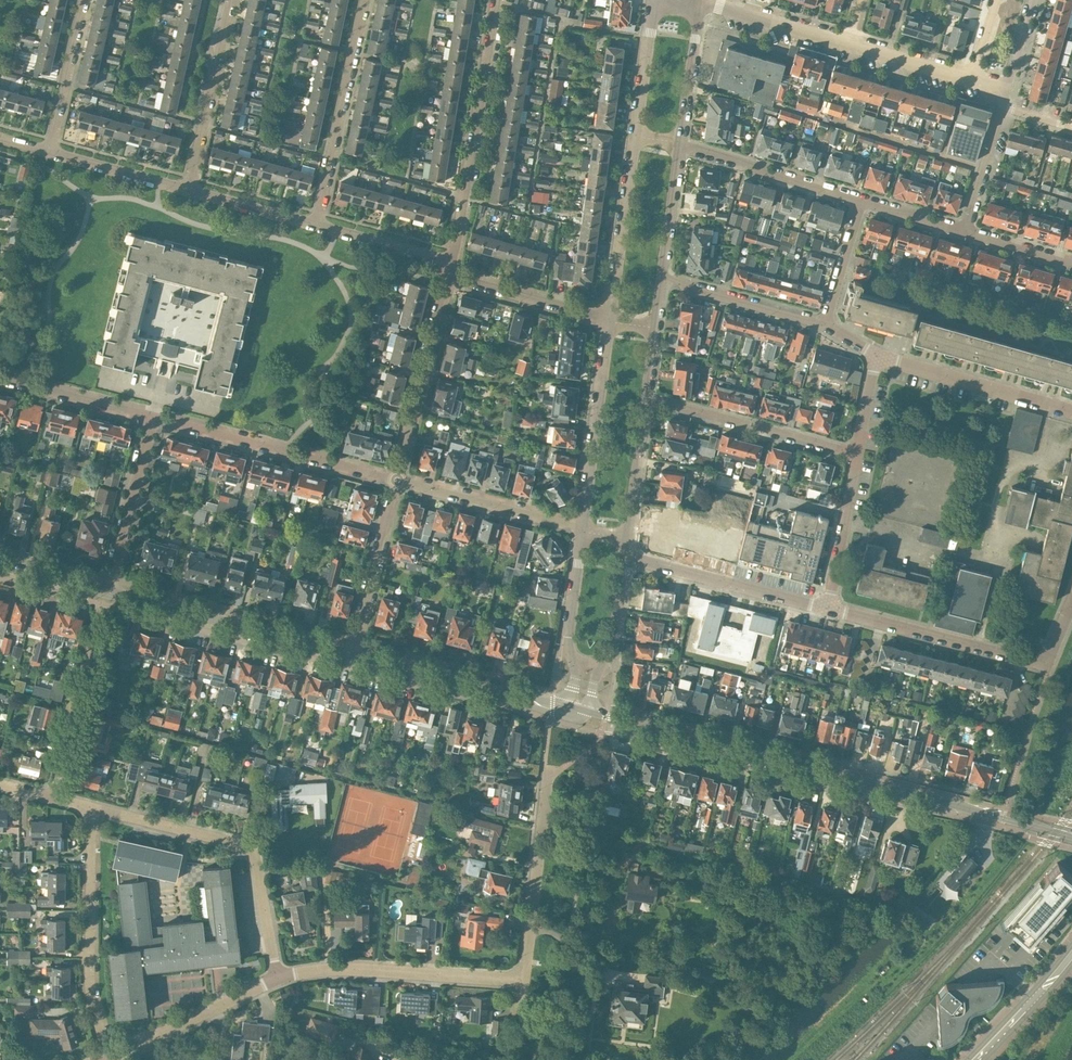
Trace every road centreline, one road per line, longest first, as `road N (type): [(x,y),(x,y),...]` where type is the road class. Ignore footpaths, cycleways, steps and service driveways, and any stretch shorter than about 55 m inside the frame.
road 1 (tertiary): [(1071,836),(585,710)]
road 2 (tertiary): [(654,3),(609,320)]
road 3 (residential): [(275,977),(247,849),(92,808)]
road 4 (residential): [(453,262),(497,0)]
road 5 (tertiary): [(352,653),(106,594)]
road 6 (residential): [(109,1058),(91,995),(92,808)]
road 7 (residential): [(153,418),(397,480)]
road 8 (residential): [(275,977),(336,968),(524,981)]
road 9 (residential): [(364,0),(316,224)]
road 10 (residential): [(1045,661),(828,609)]
road 11 (residential): [(646,398),(857,453)]
road 12 (residential): [(397,480),(450,275)]
road 13 (residential): [(524,981),(548,772)]
road 14 (residential): [(828,609),(626,556)]
road 15 (tertiary): [(609,320),(582,526)]
road 16 (residential): [(1071,411),(877,357)]
road 17 (residential): [(189,189),(231,0)]
road 18 (residential): [(397,480),(582,526)]
road 19 (residential): [(680,144),(861,202)]
road 20 (residential): [(106,594),(153,418)]
road 21 (residential): [(352,653),(397,480)]
road 22 (residential): [(825,326),(662,277)]
road 23 (residential): [(609,320),(450,275)]
road 24 (residential): [(828,609),(857,453)]
road 25 (residential): [(153,418),(0,378)]
road 26 (tertiary): [(504,693),(352,653)]
road 27 (secondary): [(1071,943),(966,1059)]
road 28 (residential): [(84,0),(50,151)]
road 29 (residential): [(849,41),(709,0)]
road 30 (residential): [(189,189),(50,151)]
road 31 (residential): [(453,262),(316,224)]
road 32 (tertiary): [(628,538),(646,398)]
road 33 (tertiary): [(582,526),(567,644),(574,659)]
road 34 (tertiary): [(680,144),(699,10)]
road 35 (tertiary): [(662,277),(680,144)]
road 36 (residential): [(966,233),(1003,105)]
road 37 (residential): [(316,224),(189,189)]
road 38 (secondary): [(983,1059),(1071,964)]
road 39 (residential): [(825,326),(861,202)]
road 40 (residential): [(972,79),(849,41)]
road 41 (residential): [(109,1058),(222,1004)]

